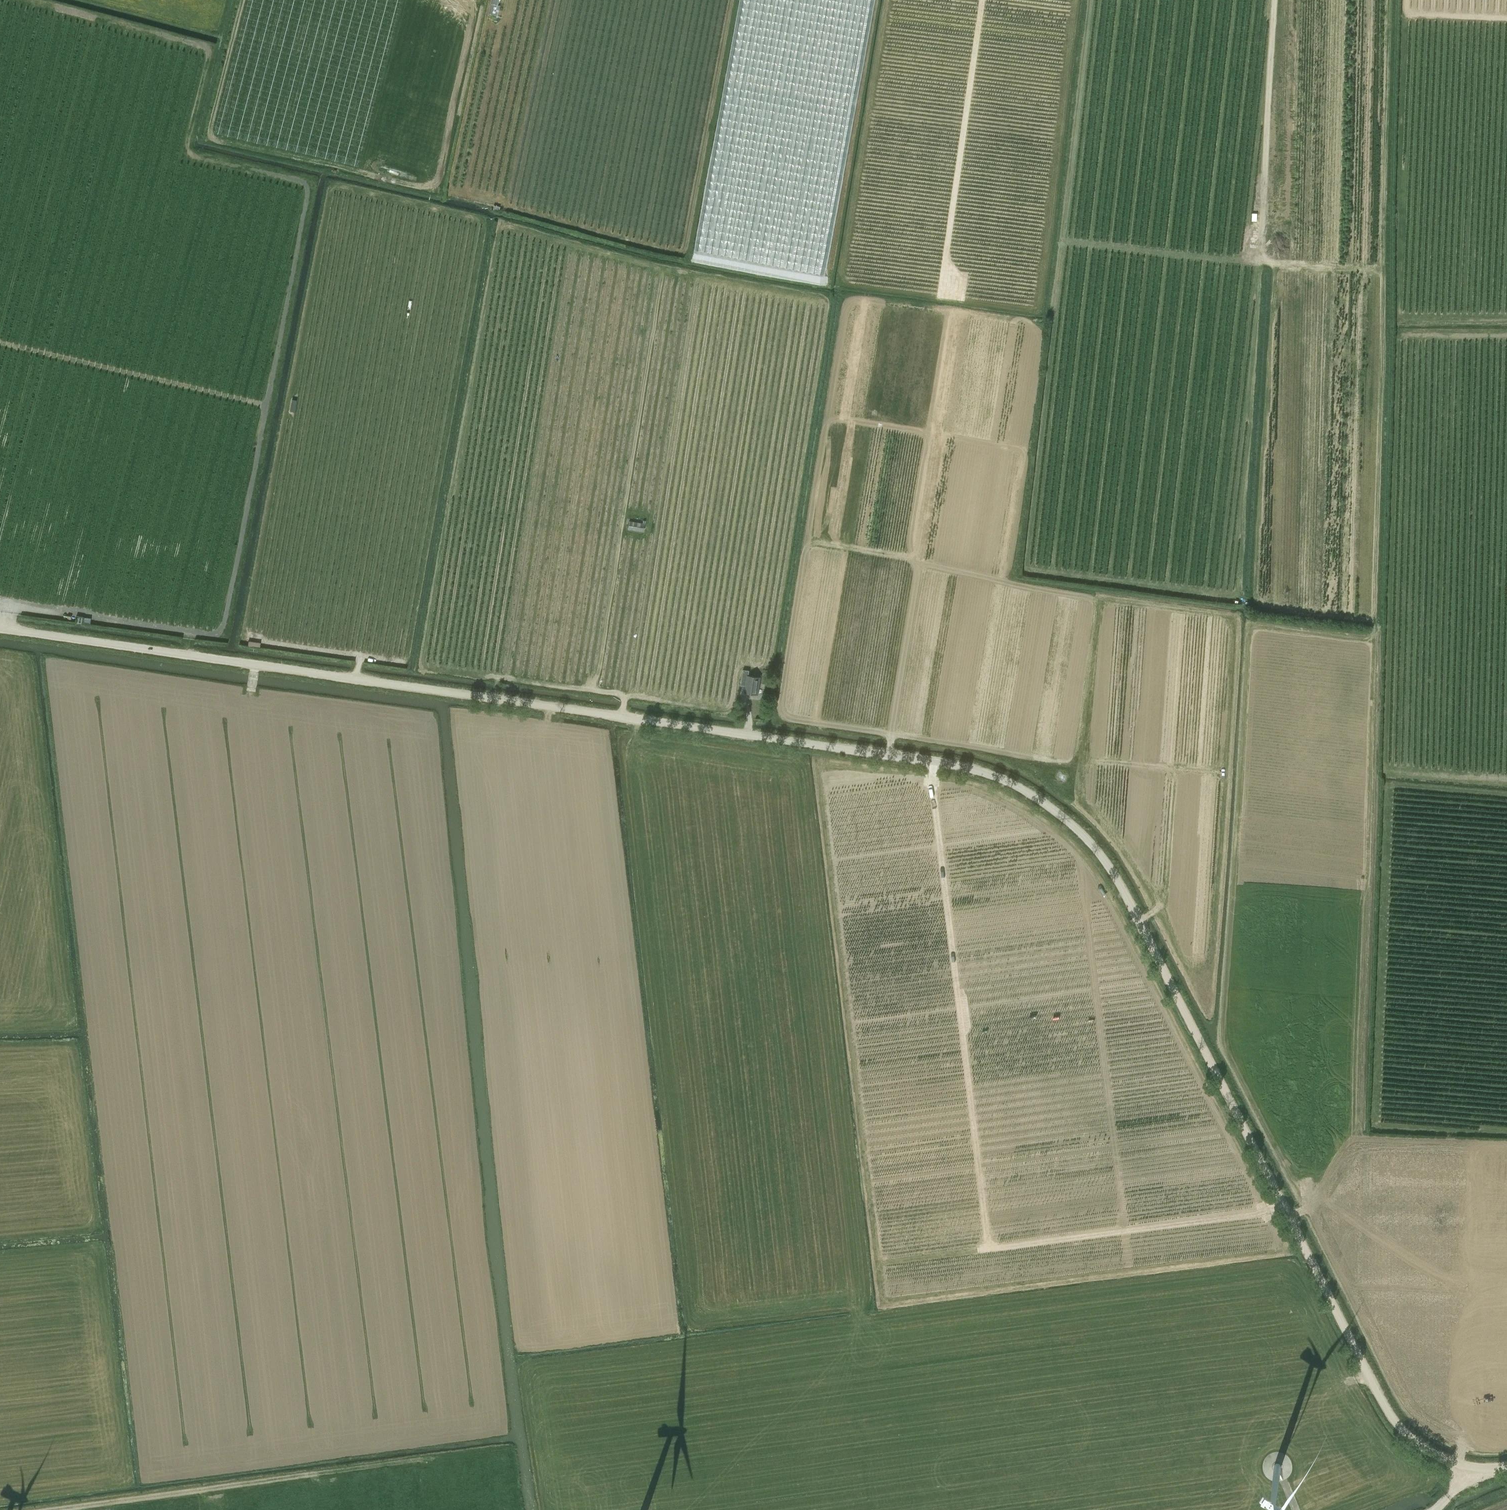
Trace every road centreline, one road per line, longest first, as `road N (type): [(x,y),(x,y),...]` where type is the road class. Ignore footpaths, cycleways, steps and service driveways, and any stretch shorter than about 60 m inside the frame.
road 1 (unclassified): [(1506,1460),(1452,1459),(1423,1448),(1404,1428),(1113,888),(1048,810),(1011,786),(976,770),(0,628)]
road 2 (track): [(49,1509),(430,1458)]

